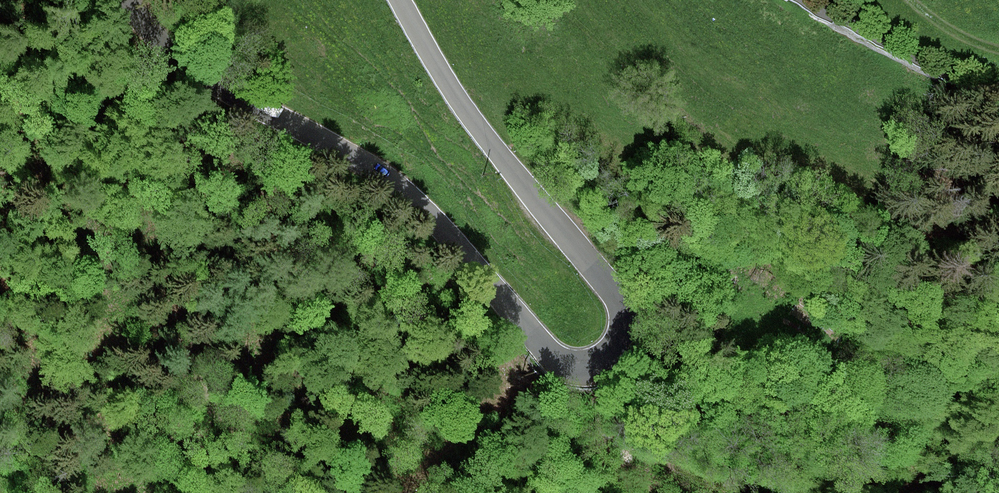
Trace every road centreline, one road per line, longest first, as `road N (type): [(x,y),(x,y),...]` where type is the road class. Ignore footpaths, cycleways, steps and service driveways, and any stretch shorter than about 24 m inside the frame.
road 1 (tertiary): [(400,0),(459,102),(627,312),(627,339),(604,365),(560,362),(389,181),(194,73),(121,0)]
road 2 (track): [(778,352),(745,351),(669,263),(587,233),(568,238)]
road 3 (track): [(833,16),(947,77),(998,85)]

